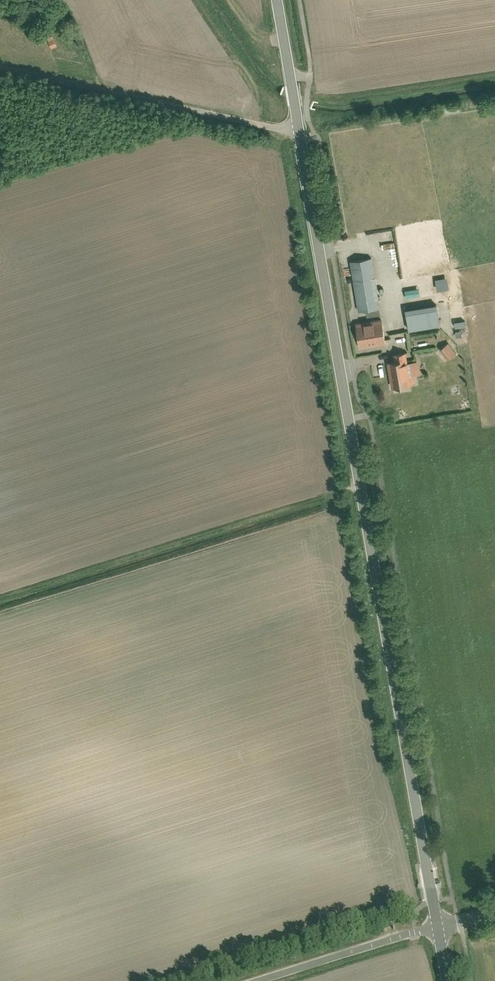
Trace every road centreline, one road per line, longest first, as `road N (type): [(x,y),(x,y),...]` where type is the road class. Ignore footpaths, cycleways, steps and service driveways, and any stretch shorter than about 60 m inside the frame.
road 1 (tertiary): [(277,0),(438,931)]
road 2 (residential): [(277,980),(438,931)]

